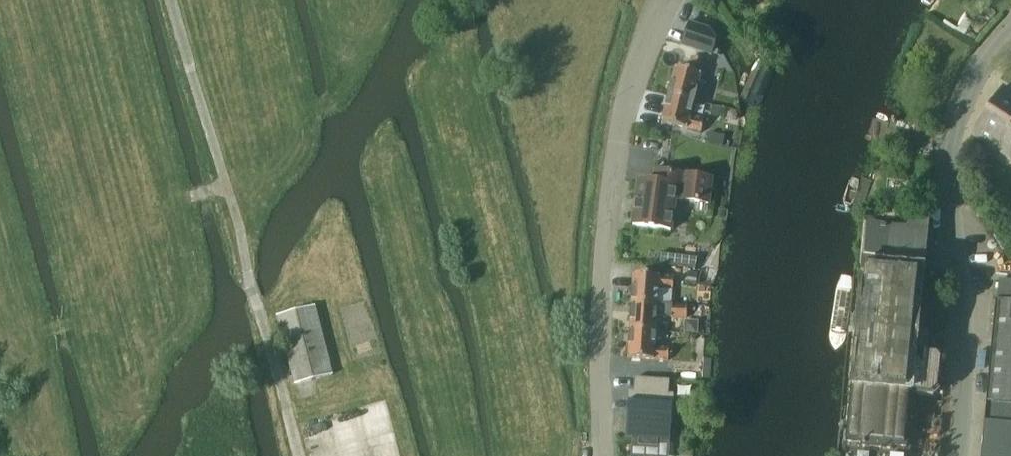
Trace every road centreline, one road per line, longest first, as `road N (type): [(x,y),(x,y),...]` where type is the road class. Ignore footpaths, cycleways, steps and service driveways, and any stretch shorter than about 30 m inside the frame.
road 1 (tertiary): [(604,455),(599,367),(611,194),(642,57),(671,0)]
road 2 (tertiary): [(955,455),(961,346),(946,171),(968,90),(1010,28)]

